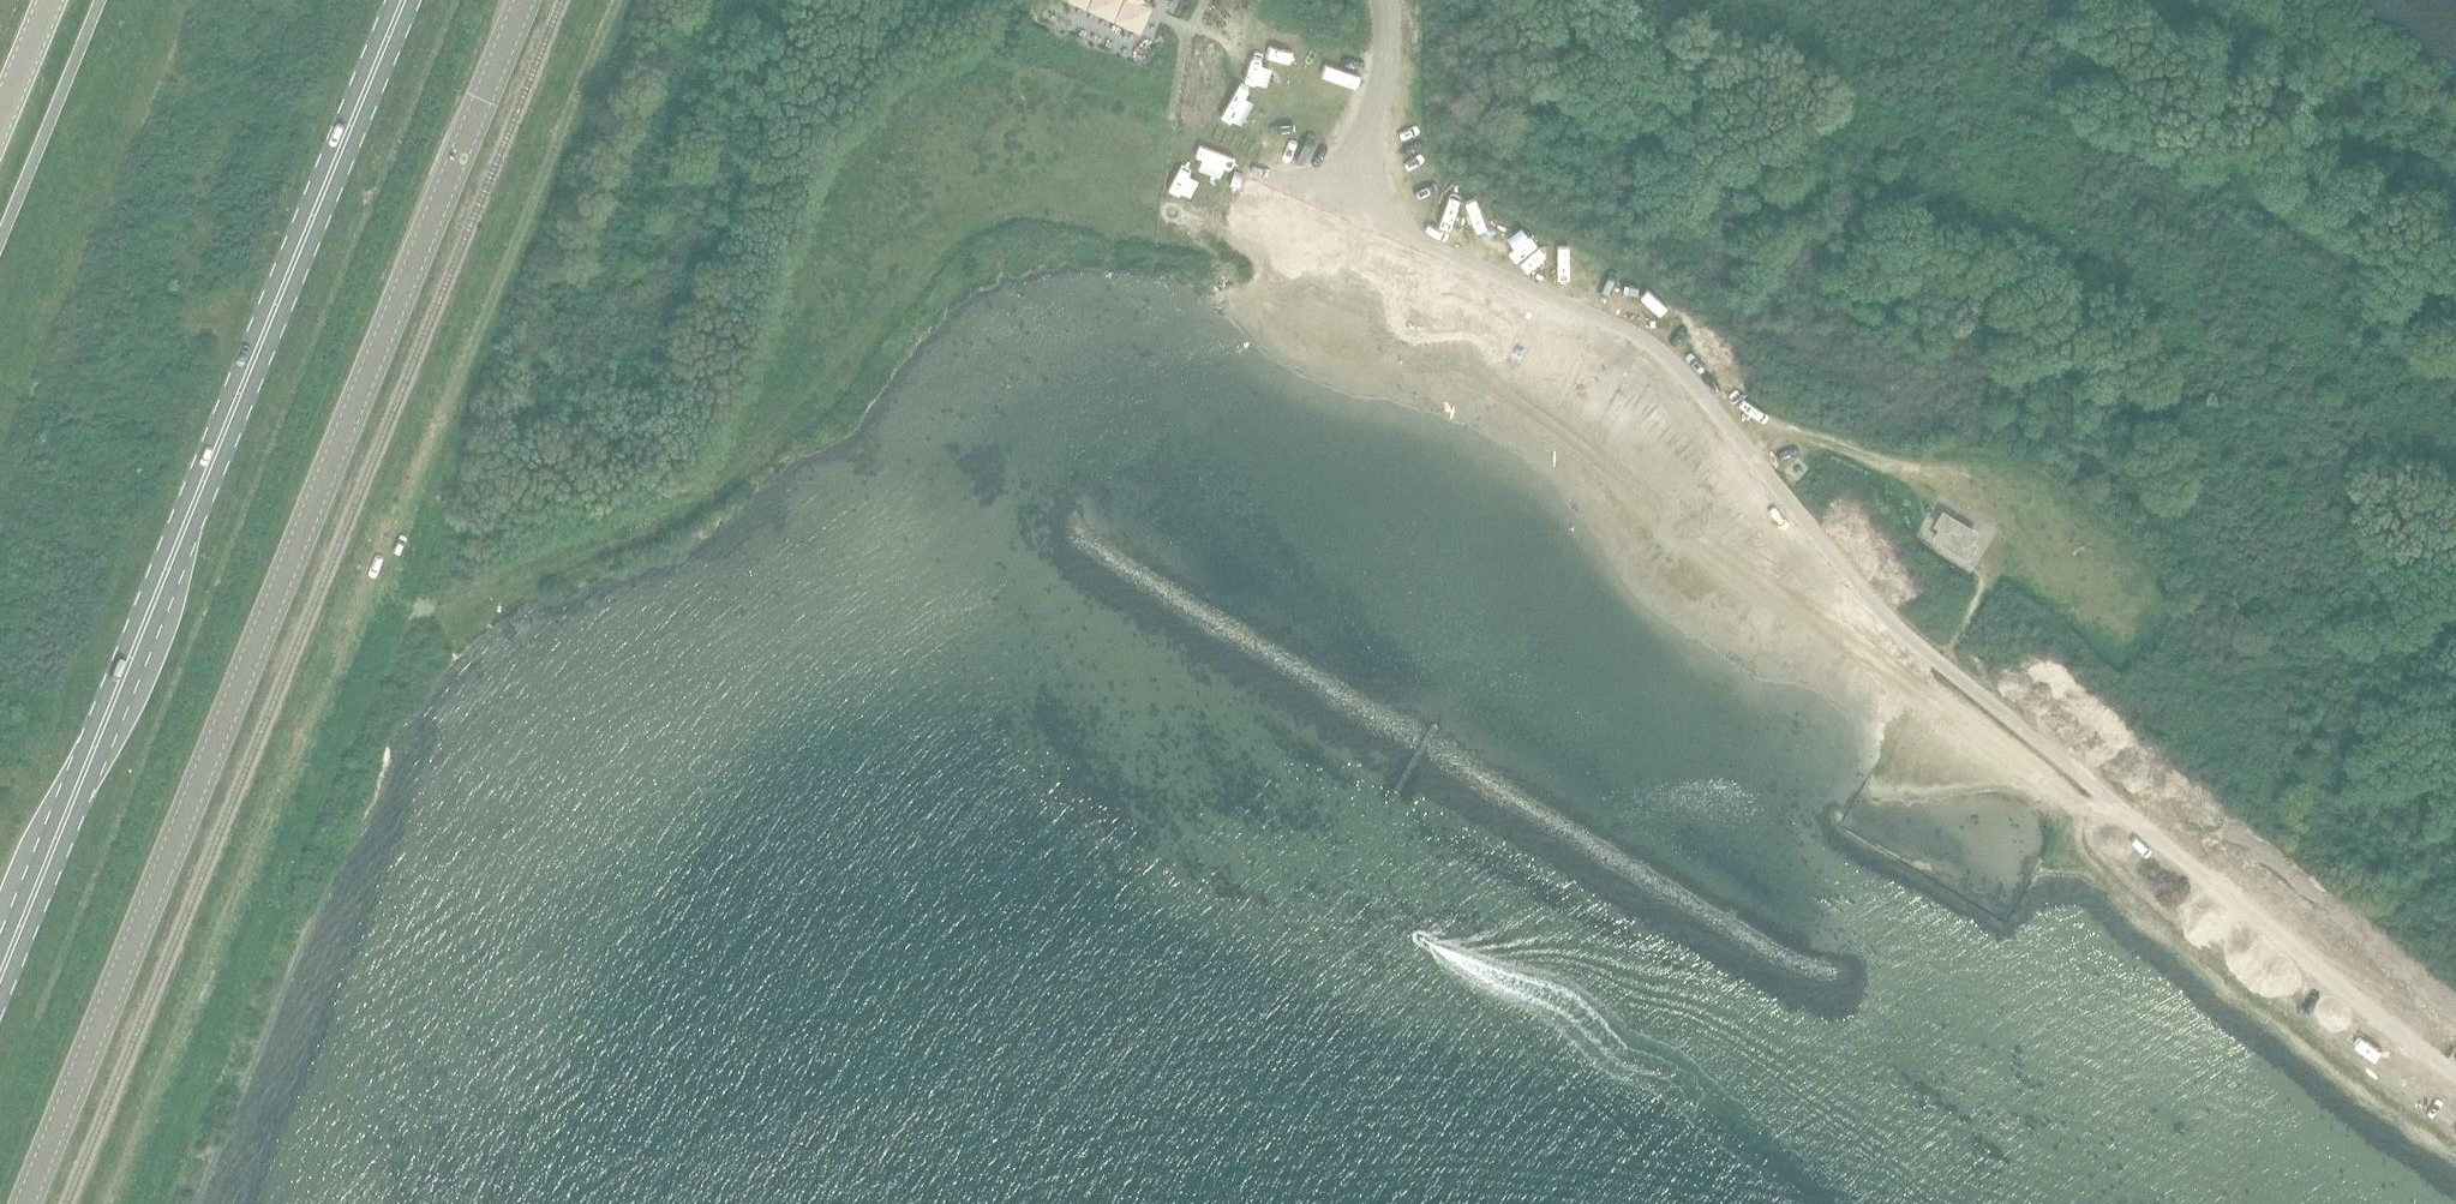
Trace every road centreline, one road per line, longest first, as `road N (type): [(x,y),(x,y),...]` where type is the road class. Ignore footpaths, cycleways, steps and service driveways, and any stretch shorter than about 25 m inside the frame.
road 1 (tertiary): [(25,1203),(521,0)]
road 2 (primary): [(0,974),(406,0)]
road 3 (track): [(1763,466),(1816,439),(1895,468)]
road 4 (unclassified): [(0,128),(55,0)]

